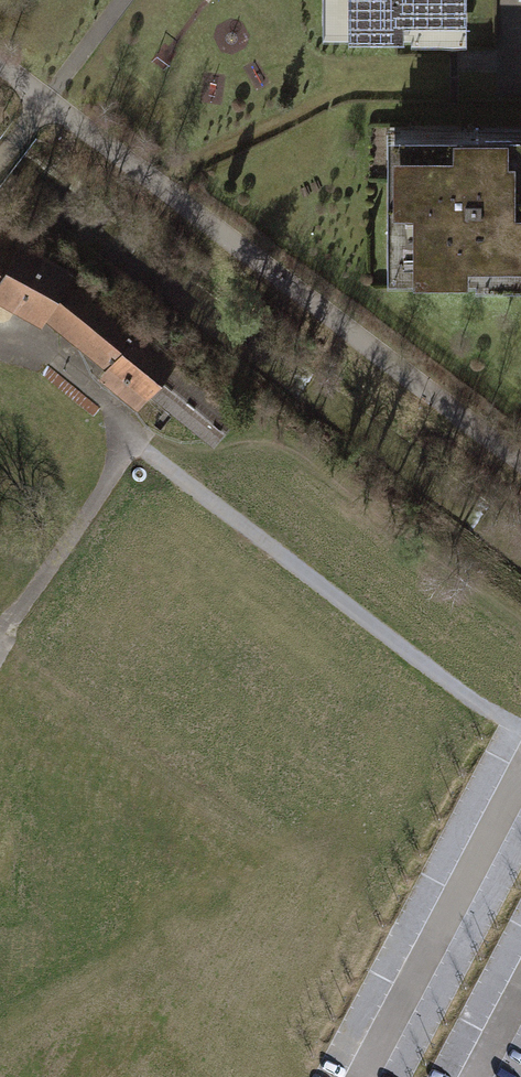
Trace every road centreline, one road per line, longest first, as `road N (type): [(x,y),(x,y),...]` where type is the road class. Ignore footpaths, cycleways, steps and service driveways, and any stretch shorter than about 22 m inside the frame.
road 1 (track): [(132,441),(0,628)]
road 2 (track): [(132,441),(123,416),(42,346),(0,336)]

